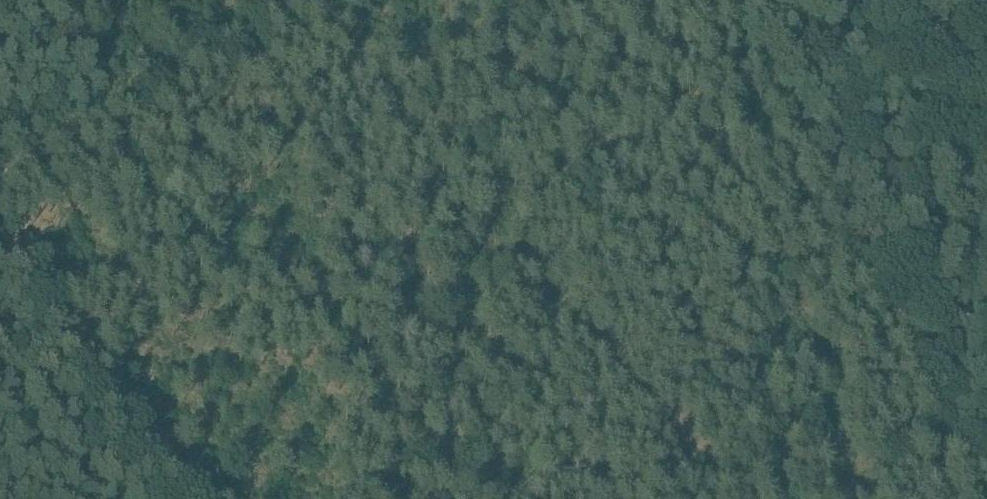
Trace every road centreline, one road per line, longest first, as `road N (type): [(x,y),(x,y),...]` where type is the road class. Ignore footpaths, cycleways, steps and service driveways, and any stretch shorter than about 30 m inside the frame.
road 1 (track): [(0,233),(205,498)]

